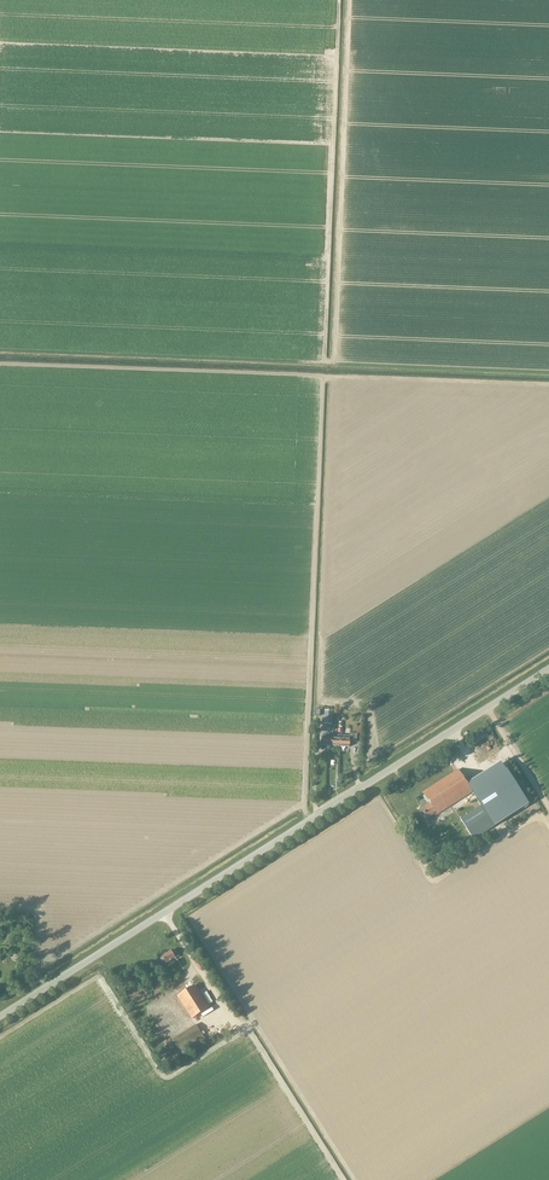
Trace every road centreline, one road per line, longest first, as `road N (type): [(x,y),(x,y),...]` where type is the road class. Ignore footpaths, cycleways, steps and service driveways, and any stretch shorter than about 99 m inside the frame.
road 1 (unclassified): [(0,1017),(548,669)]

